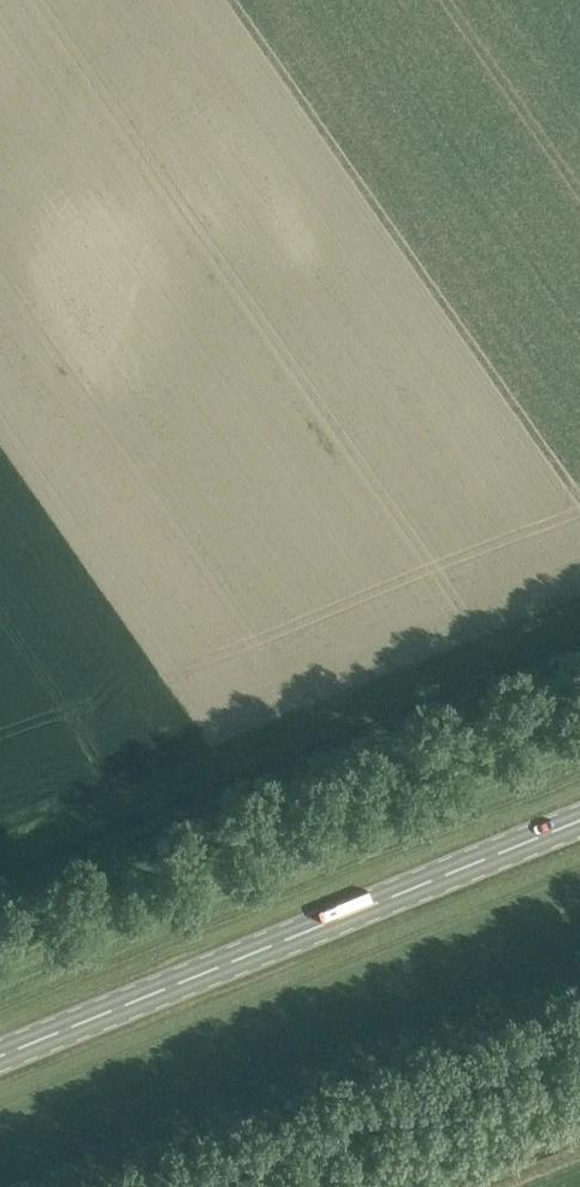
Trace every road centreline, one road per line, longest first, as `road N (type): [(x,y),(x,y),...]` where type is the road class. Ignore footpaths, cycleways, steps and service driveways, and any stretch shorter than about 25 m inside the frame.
road 1 (secondary): [(0,1057),(579,821)]

